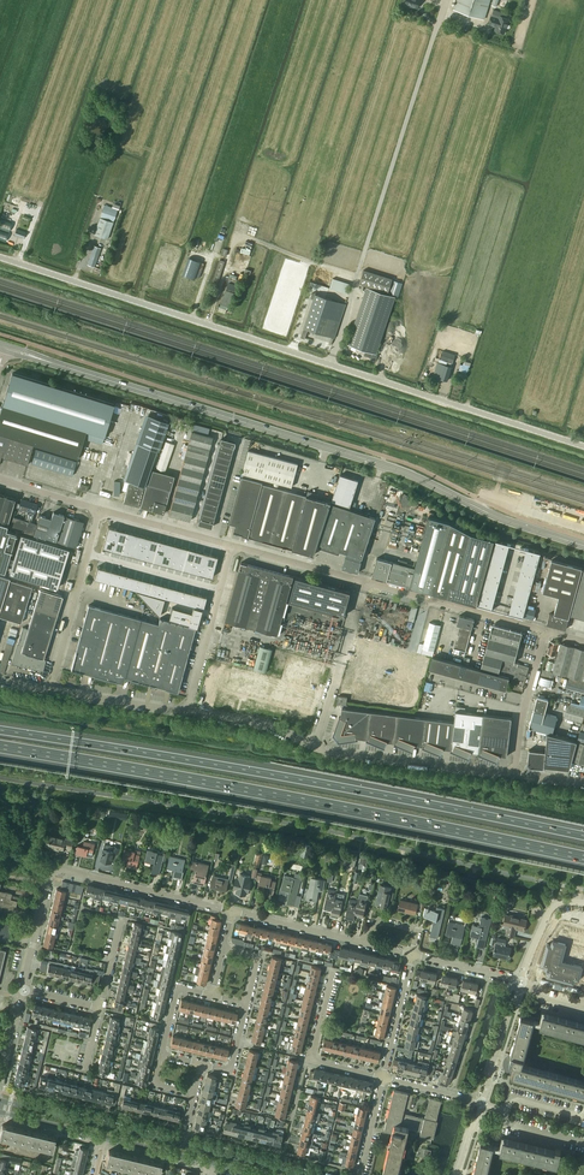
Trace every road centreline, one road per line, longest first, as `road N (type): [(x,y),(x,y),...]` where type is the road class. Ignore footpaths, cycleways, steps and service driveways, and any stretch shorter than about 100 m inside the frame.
road 1 (tertiary): [(583,445),(0,257)]
road 2 (secondary): [(583,545),(397,469),(5,347)]
road 3 (motorway): [(0,747),(583,858)]
road 4 (motorway): [(583,836),(0,730)]
road 5 (unclassified): [(545,632),(233,546)]
road 6 (residential): [(231,911),(55,872),(21,991)]
road 7 (unclassified): [(517,774),(313,747)]
road 8 (tertiary): [(184,1144),(0,1101)]
road 9 (unclassified): [(51,691),(100,511)]
road 10 (unclassified): [(187,711),(233,546)]
road 11 (unclassified): [(517,774),(545,632)]
road 12 (residential): [(366,944),(231,911)]
road 13 (unclassified): [(233,546),(100,511)]
road 14 (unclassified): [(187,711),(51,691)]
road 15 (unclassified): [(313,747),(264,724),(187,711)]
road 16 (residential): [(521,982),(481,1102)]
road 17 (tertiary): [(305,1174),(184,1144)]
road 18 (residential): [(384,1076),(412,956)]

